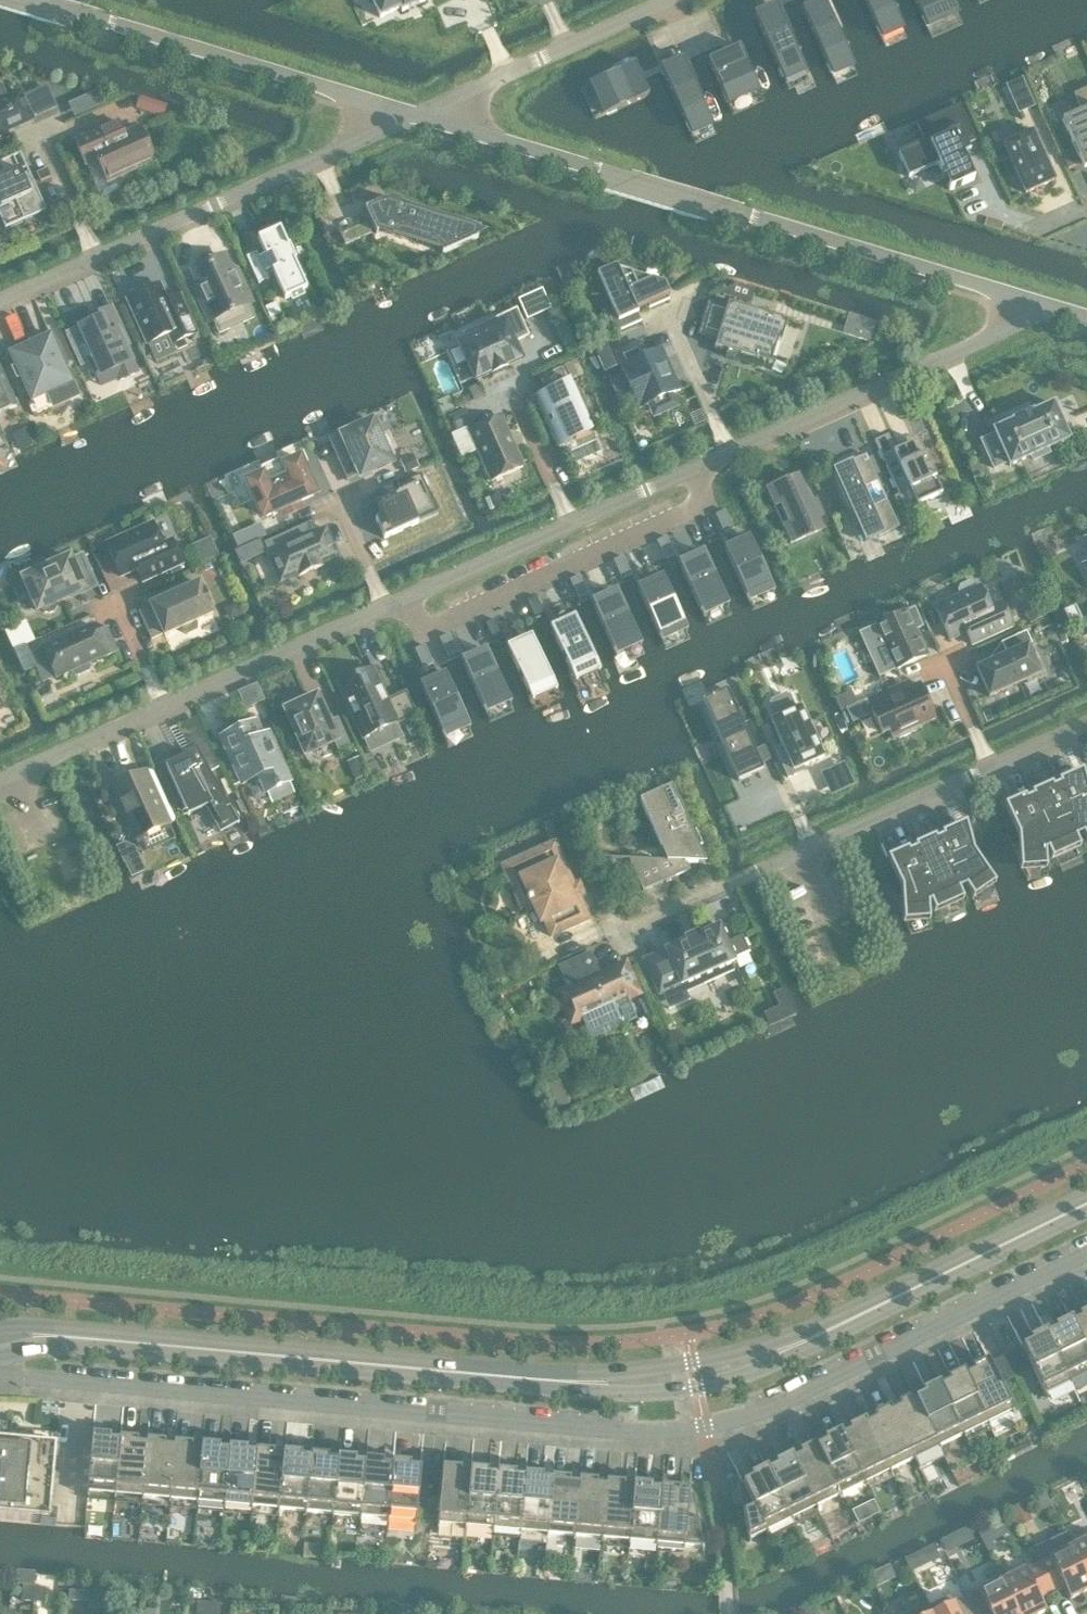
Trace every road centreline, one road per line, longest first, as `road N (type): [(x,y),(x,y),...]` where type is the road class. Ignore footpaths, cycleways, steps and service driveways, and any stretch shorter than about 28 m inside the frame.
road 1 (residential): [(0,1374),(593,1430),(686,1429),(796,1396),(1086,1254)]
road 2 (tertiary): [(76,1337),(539,1380),(661,1381),(790,1349),(1086,1205)]
road 3 (unclassified): [(1037,303),(417,114)]
road 4 (unclassified): [(417,114),(33,0)]
road 5 (residential): [(409,599),(423,631),(706,504),(691,470)]
road 6 (residential): [(97,258),(417,114)]
road 7 (residential): [(1037,303),(999,332),(730,453)]
road 8 (residential): [(417,114),(670,0)]
road 9 (residential): [(990,767),(759,872)]
road 10 (residential): [(387,609),(163,709)]
road 11 (residential): [(572,524),(409,599)]
road 12 (residential): [(163,709),(0,782)]
road 13 (residential): [(614,936),(759,872)]
road 14 (residential): [(665,309),(730,453)]
road 15 (residential): [(510,384),(572,524)]
road 16 (residential): [(97,258),(41,132)]
road 17 (residential): [(691,470),(572,524)]
road 18 (residential): [(163,709),(113,592)]

